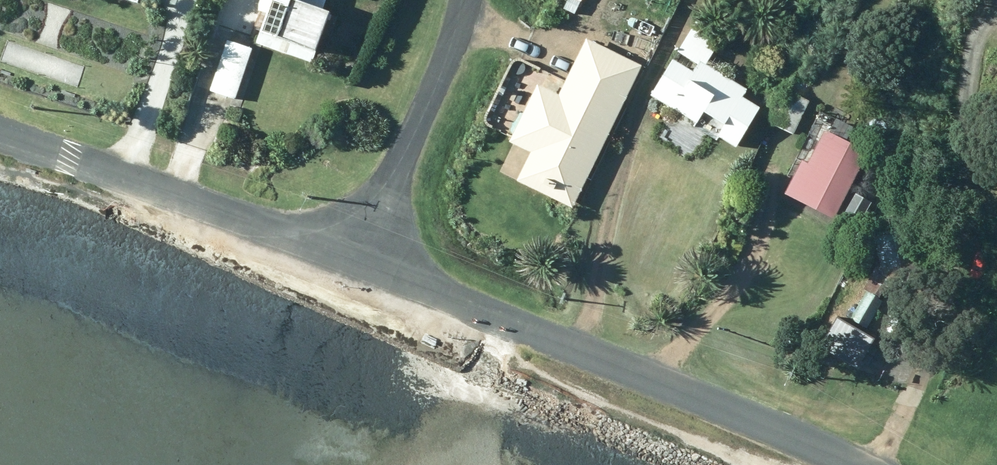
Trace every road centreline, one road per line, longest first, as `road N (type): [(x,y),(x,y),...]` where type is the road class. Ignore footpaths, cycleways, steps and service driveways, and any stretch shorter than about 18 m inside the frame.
road 1 (unclassified): [(862,464),(372,256)]
road 2 (unclassified): [(372,256),(0,136)]
road 3 (unclassified): [(372,256),(465,0)]

